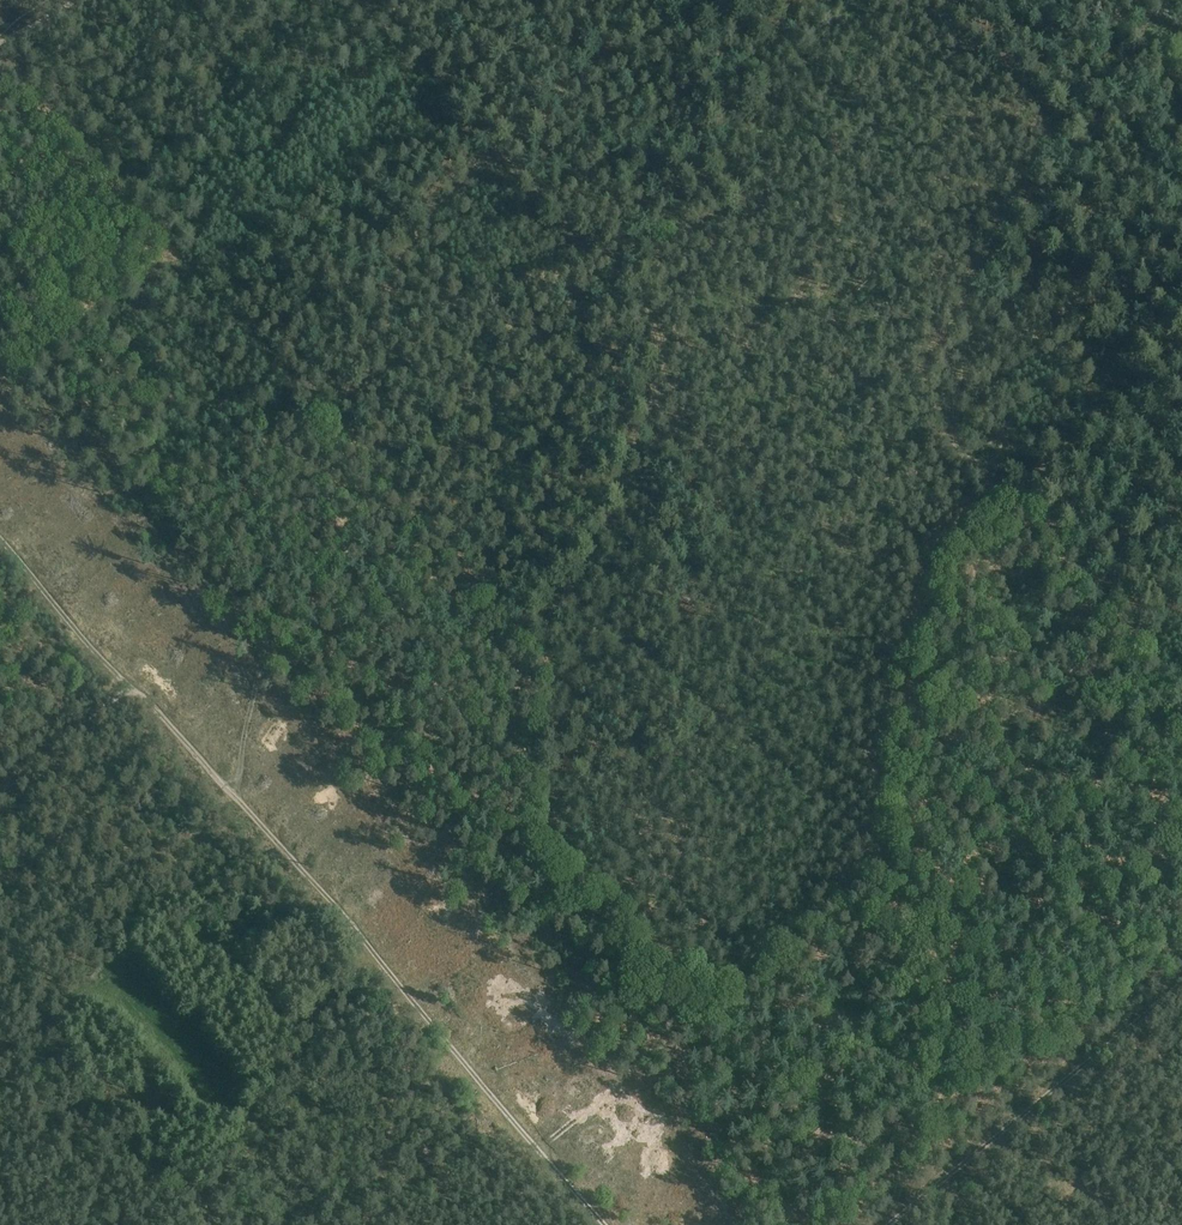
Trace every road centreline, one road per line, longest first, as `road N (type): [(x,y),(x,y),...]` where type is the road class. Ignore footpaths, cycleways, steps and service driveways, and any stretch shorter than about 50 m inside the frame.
road 1 (track): [(952,1172),(880,795),(884,729),(906,636),(941,551),(1181,350)]
road 2 (track): [(604,1224),(345,917),(0,539)]
road 3 (track): [(332,425),(531,651),(544,648),(559,604),(579,604),(886,849)]
road 4 (track): [(938,0),(963,55),(986,72),(1019,79),(1043,127),(1039,148),(962,290),(965,379),(950,425),(959,451),(1017,487)]
road 5 (track): [(236,796),(244,730),(304,516),(370,334)]
road 6 (track): [(538,1150),(871,875),(886,849)]
road 7 (track): [(370,334),(426,223),(583,83),(626,0)]
road 8 (track): [(596,263),(741,221),(727,141),(762,103),(804,0)]
road 9 (track): [(502,152),(596,263),(370,334)]
road 10 (track): [(1181,982),(889,1224)]
road 11 (track): [(130,686),(0,798)]

